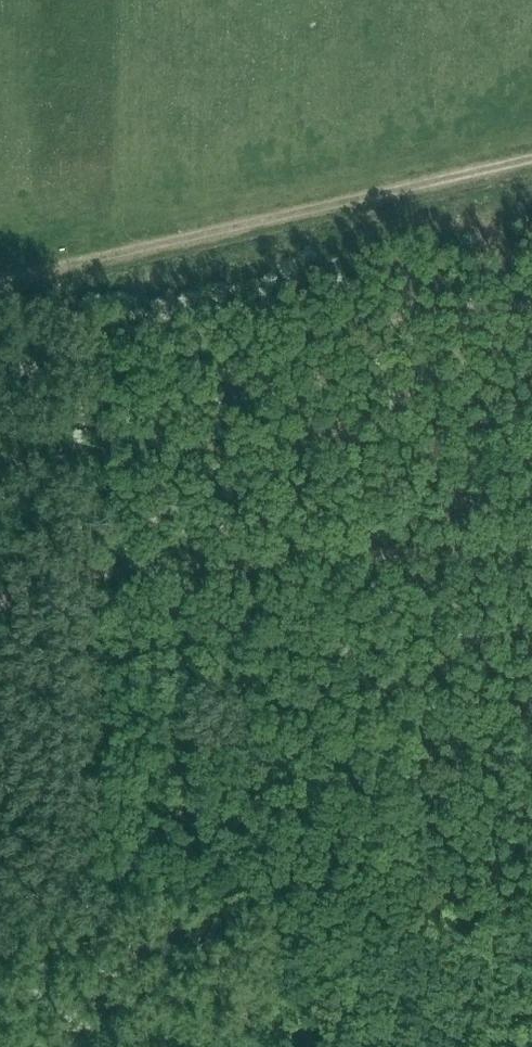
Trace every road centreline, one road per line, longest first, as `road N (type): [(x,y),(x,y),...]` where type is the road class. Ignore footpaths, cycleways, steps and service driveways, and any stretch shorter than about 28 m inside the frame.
road 1 (track): [(531,160),(0,282)]
road 2 (track): [(531,544),(128,569),(50,581),(0,600)]

